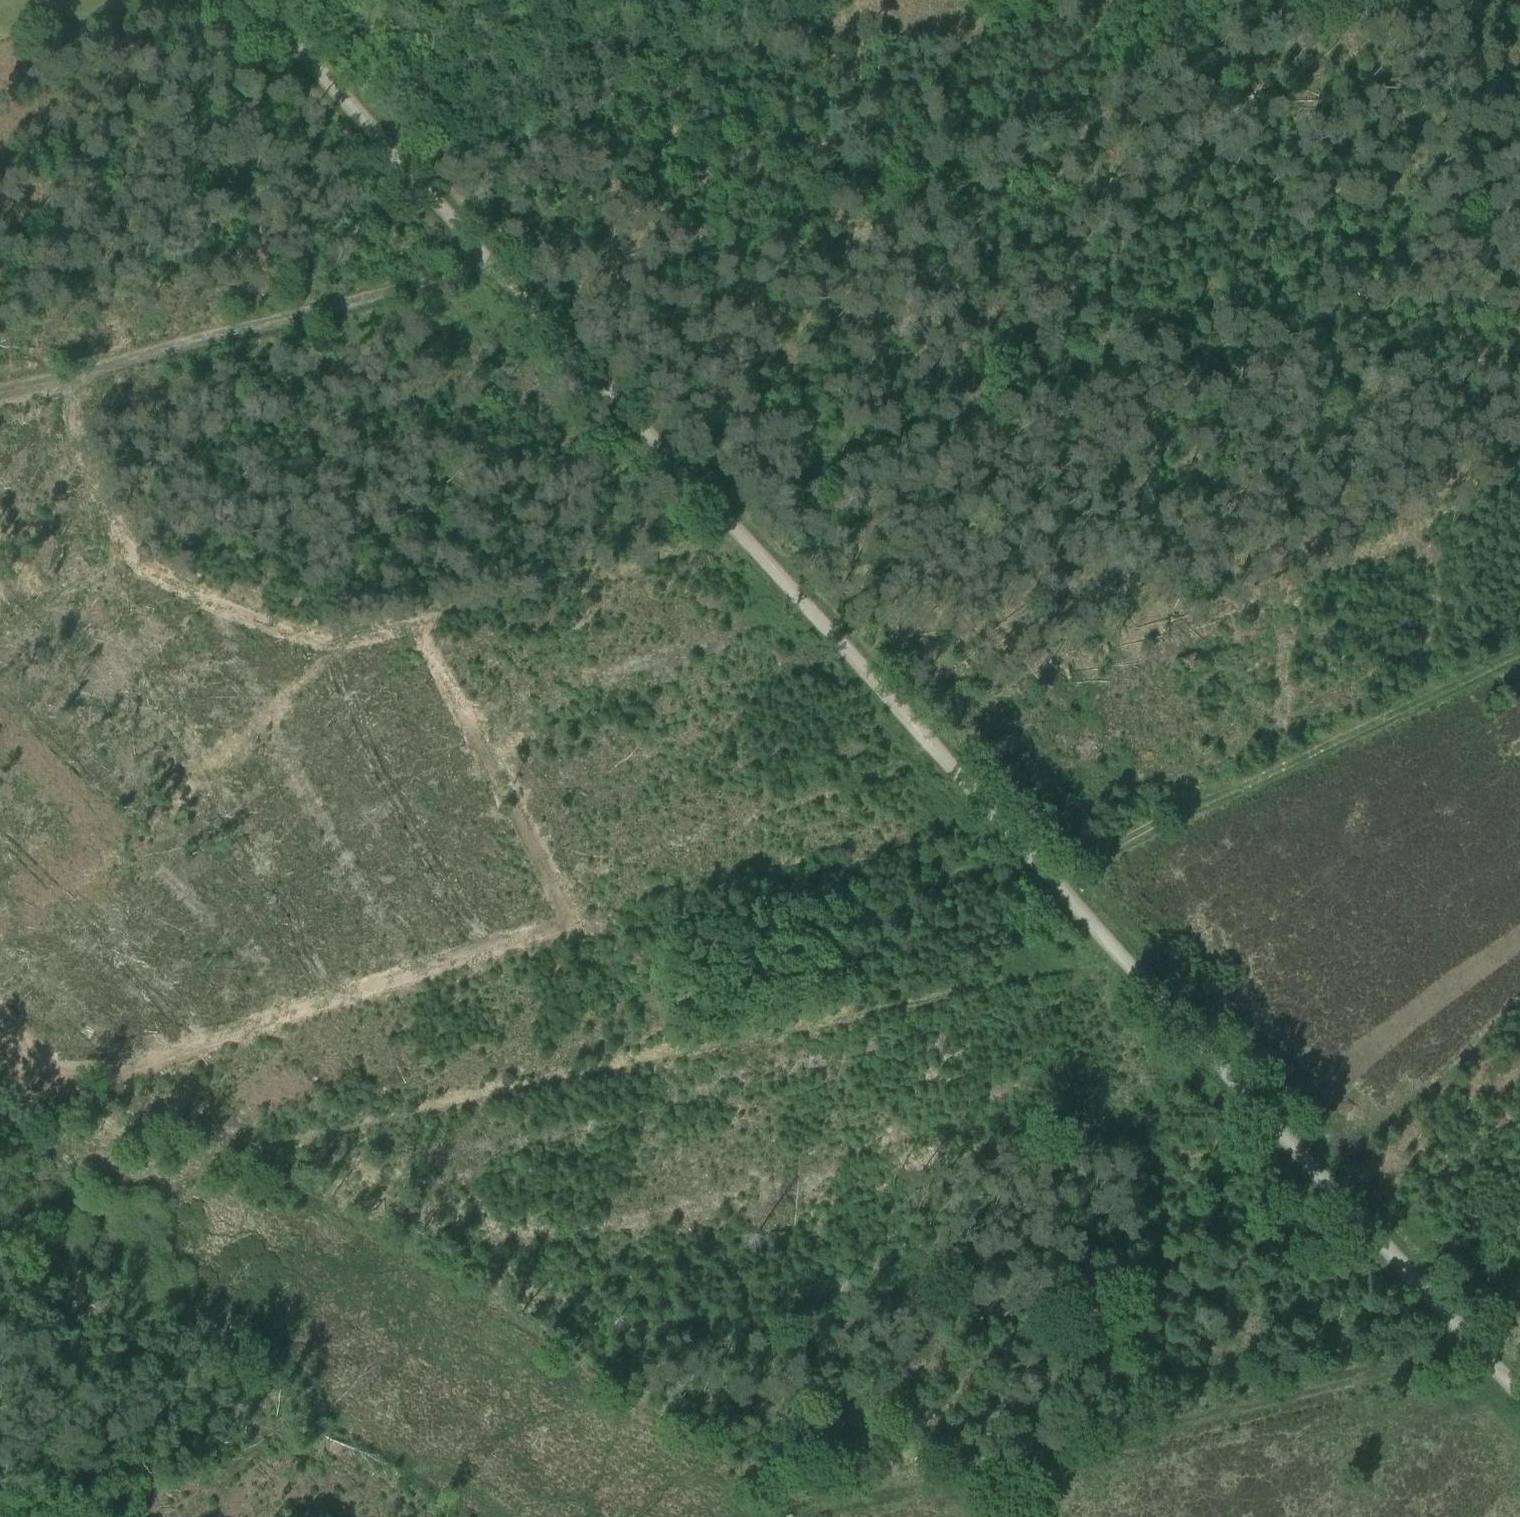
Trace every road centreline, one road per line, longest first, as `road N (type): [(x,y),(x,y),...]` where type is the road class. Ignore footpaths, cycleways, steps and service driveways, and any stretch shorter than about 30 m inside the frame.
road 1 (track): [(257,0),(1519,1400)]
road 2 (track): [(497,266),(0,396)]
road 3 (track): [(1050,882),(1483,673)]

